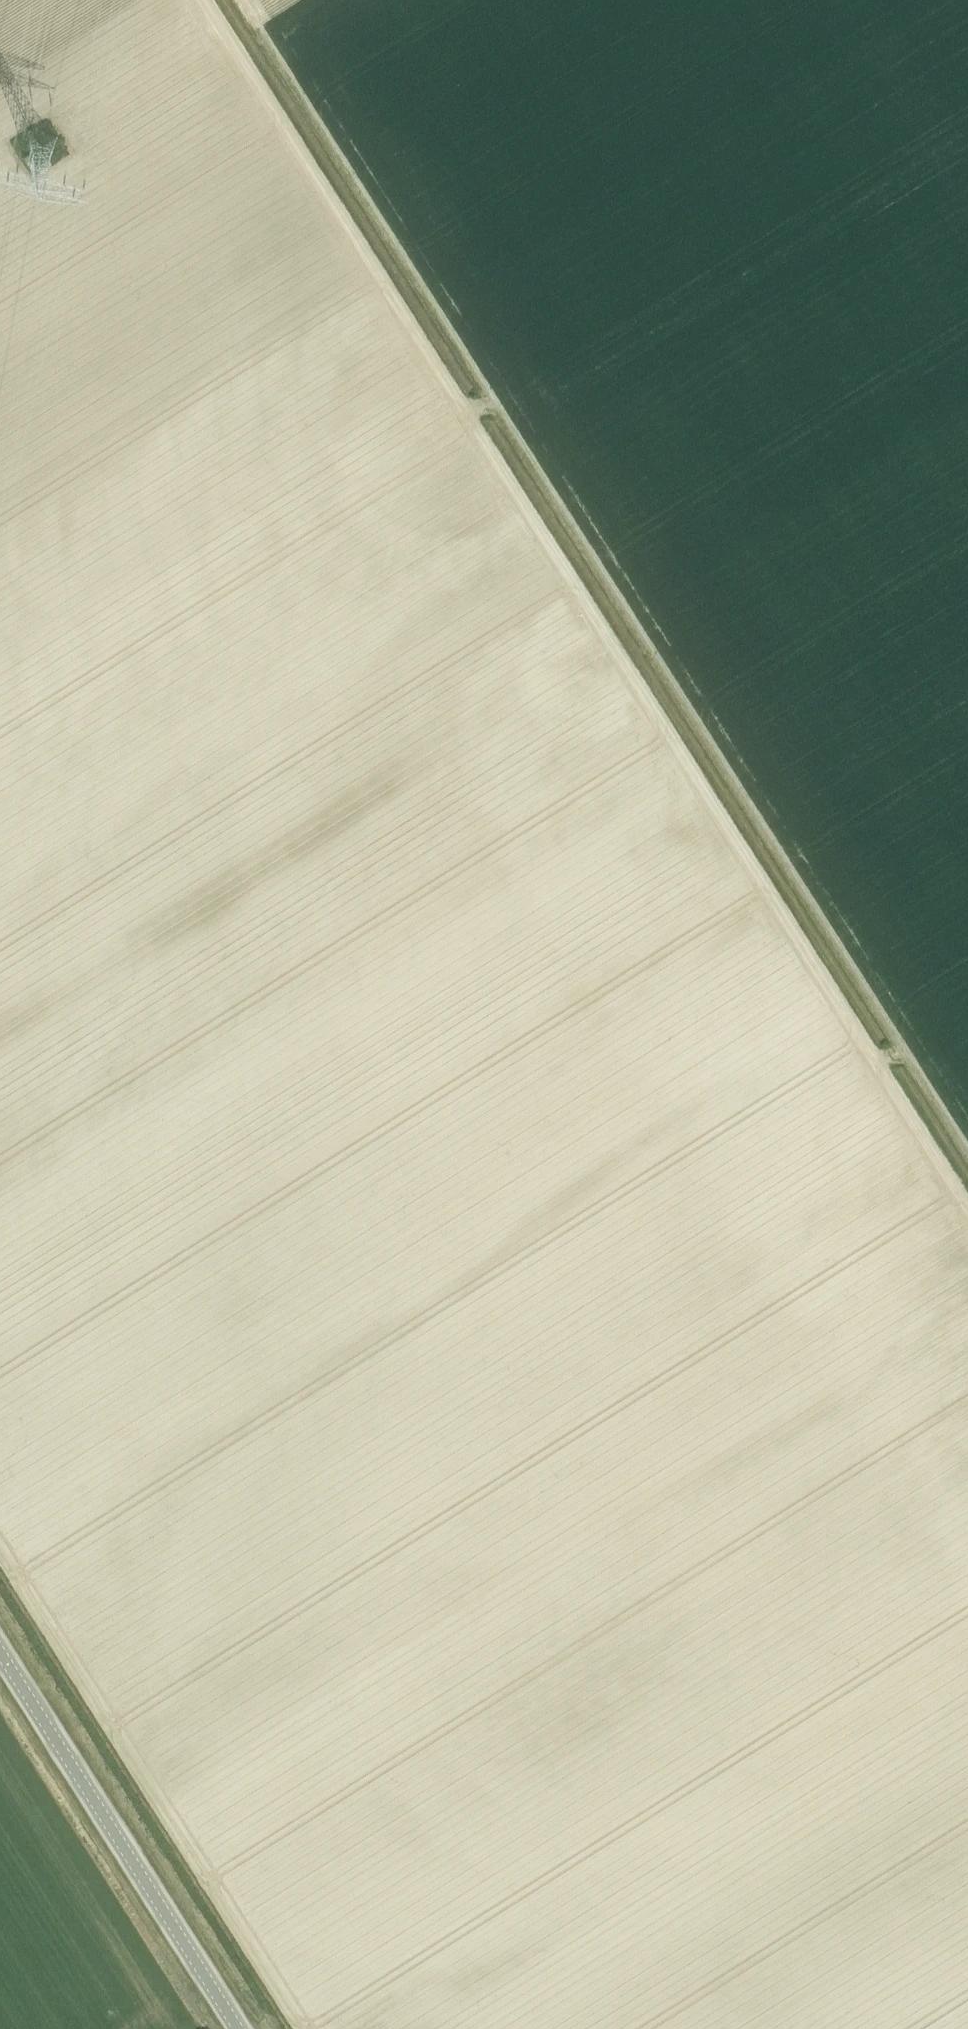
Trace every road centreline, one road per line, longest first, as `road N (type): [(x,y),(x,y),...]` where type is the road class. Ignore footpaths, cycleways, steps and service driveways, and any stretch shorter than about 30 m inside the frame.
road 1 (unclassified): [(238,2028),(0,1653)]

